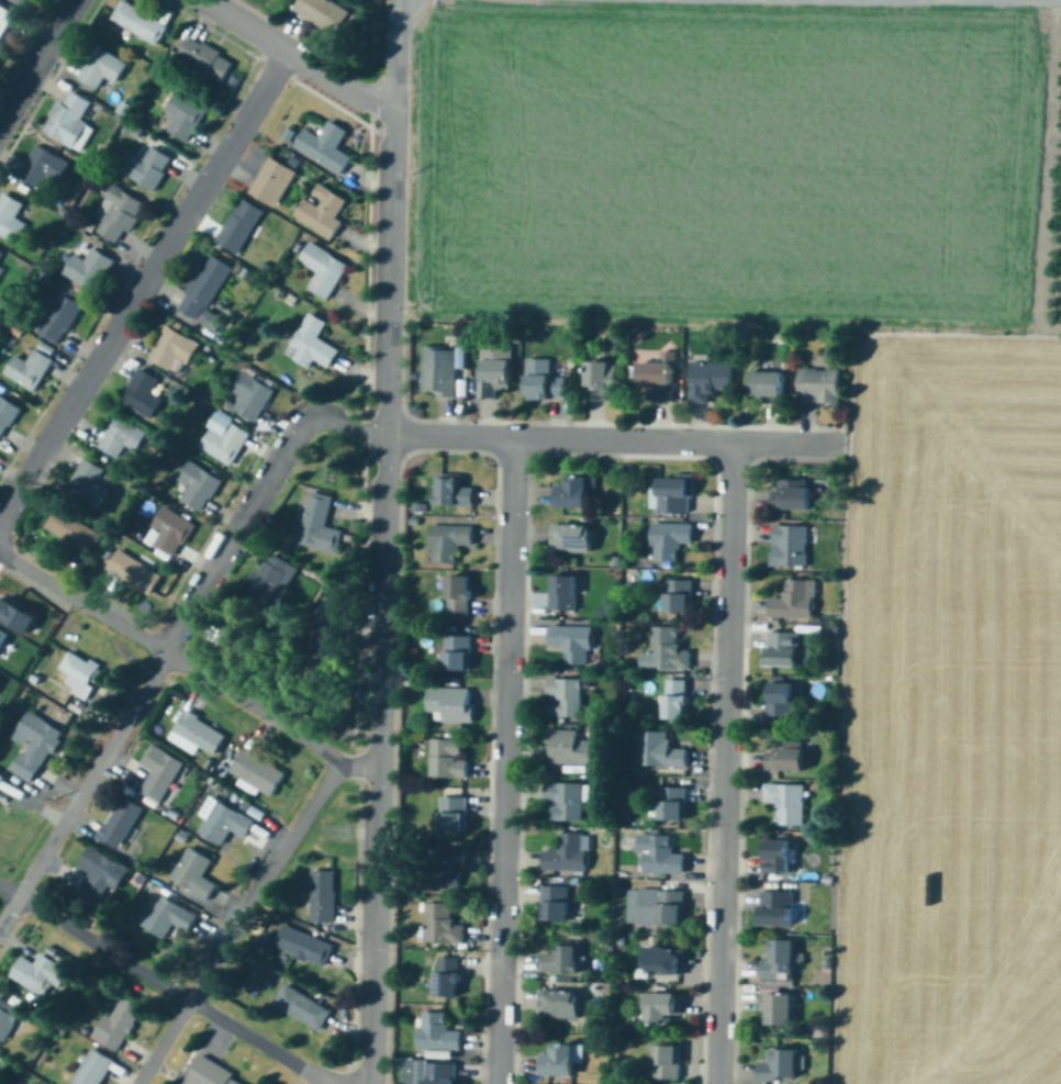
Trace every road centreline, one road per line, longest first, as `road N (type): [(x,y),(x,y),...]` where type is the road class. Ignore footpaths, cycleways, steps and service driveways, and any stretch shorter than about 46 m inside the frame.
road 1 (tertiary): [(371,1083),(391,325)]
road 2 (residential): [(0,927),(294,432),(325,415),(388,436)]
road 3 (residential): [(497,1083),(513,438)]
road 4 (residential): [(716,1083),(733,443)]
road 5 (residential): [(0,515),(286,52)]
road 6 (residential): [(388,436),(838,445)]
road 7 (residential): [(379,765),(338,763),(0,554)]
road 8 (residential): [(0,888),(324,1083)]
road 9 (residential): [(338,763),(137,1083)]
road 10 (tertiary): [(395,105),(376,104),(202,0)]
road 11 (tertiary): [(391,325),(395,105)]
road 12 (residential): [(74,0),(0,122)]

